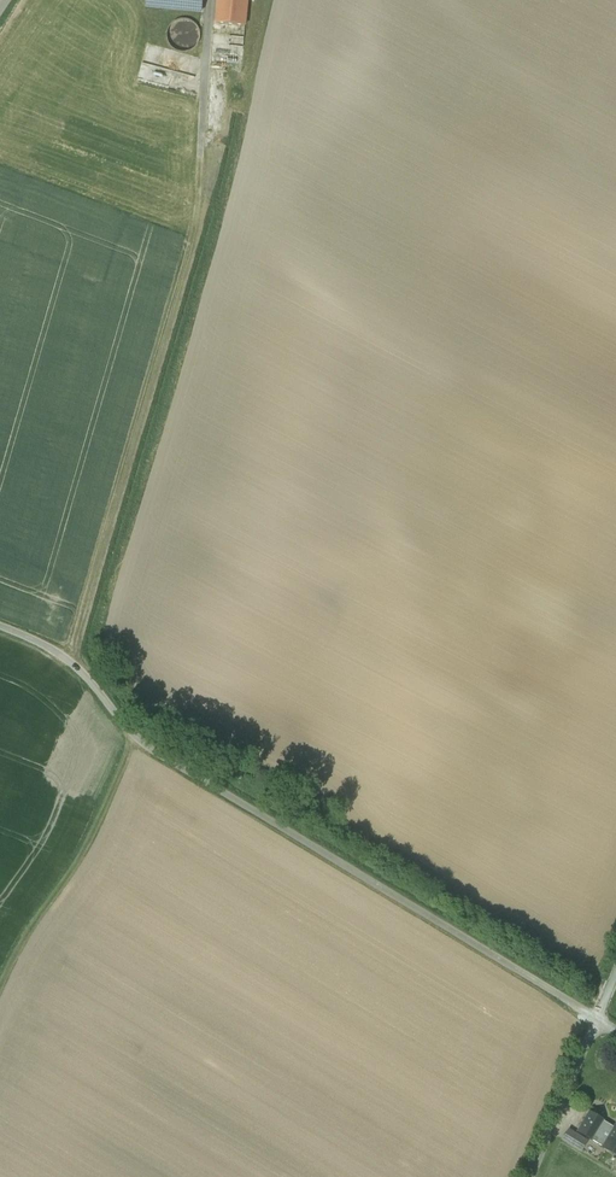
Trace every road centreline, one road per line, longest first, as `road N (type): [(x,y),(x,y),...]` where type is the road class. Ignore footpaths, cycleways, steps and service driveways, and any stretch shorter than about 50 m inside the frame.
road 1 (unclassified): [(601,1010),(137,737),(69,654),(0,620)]
road 2 (unclassified): [(531,1176),(601,1010)]

